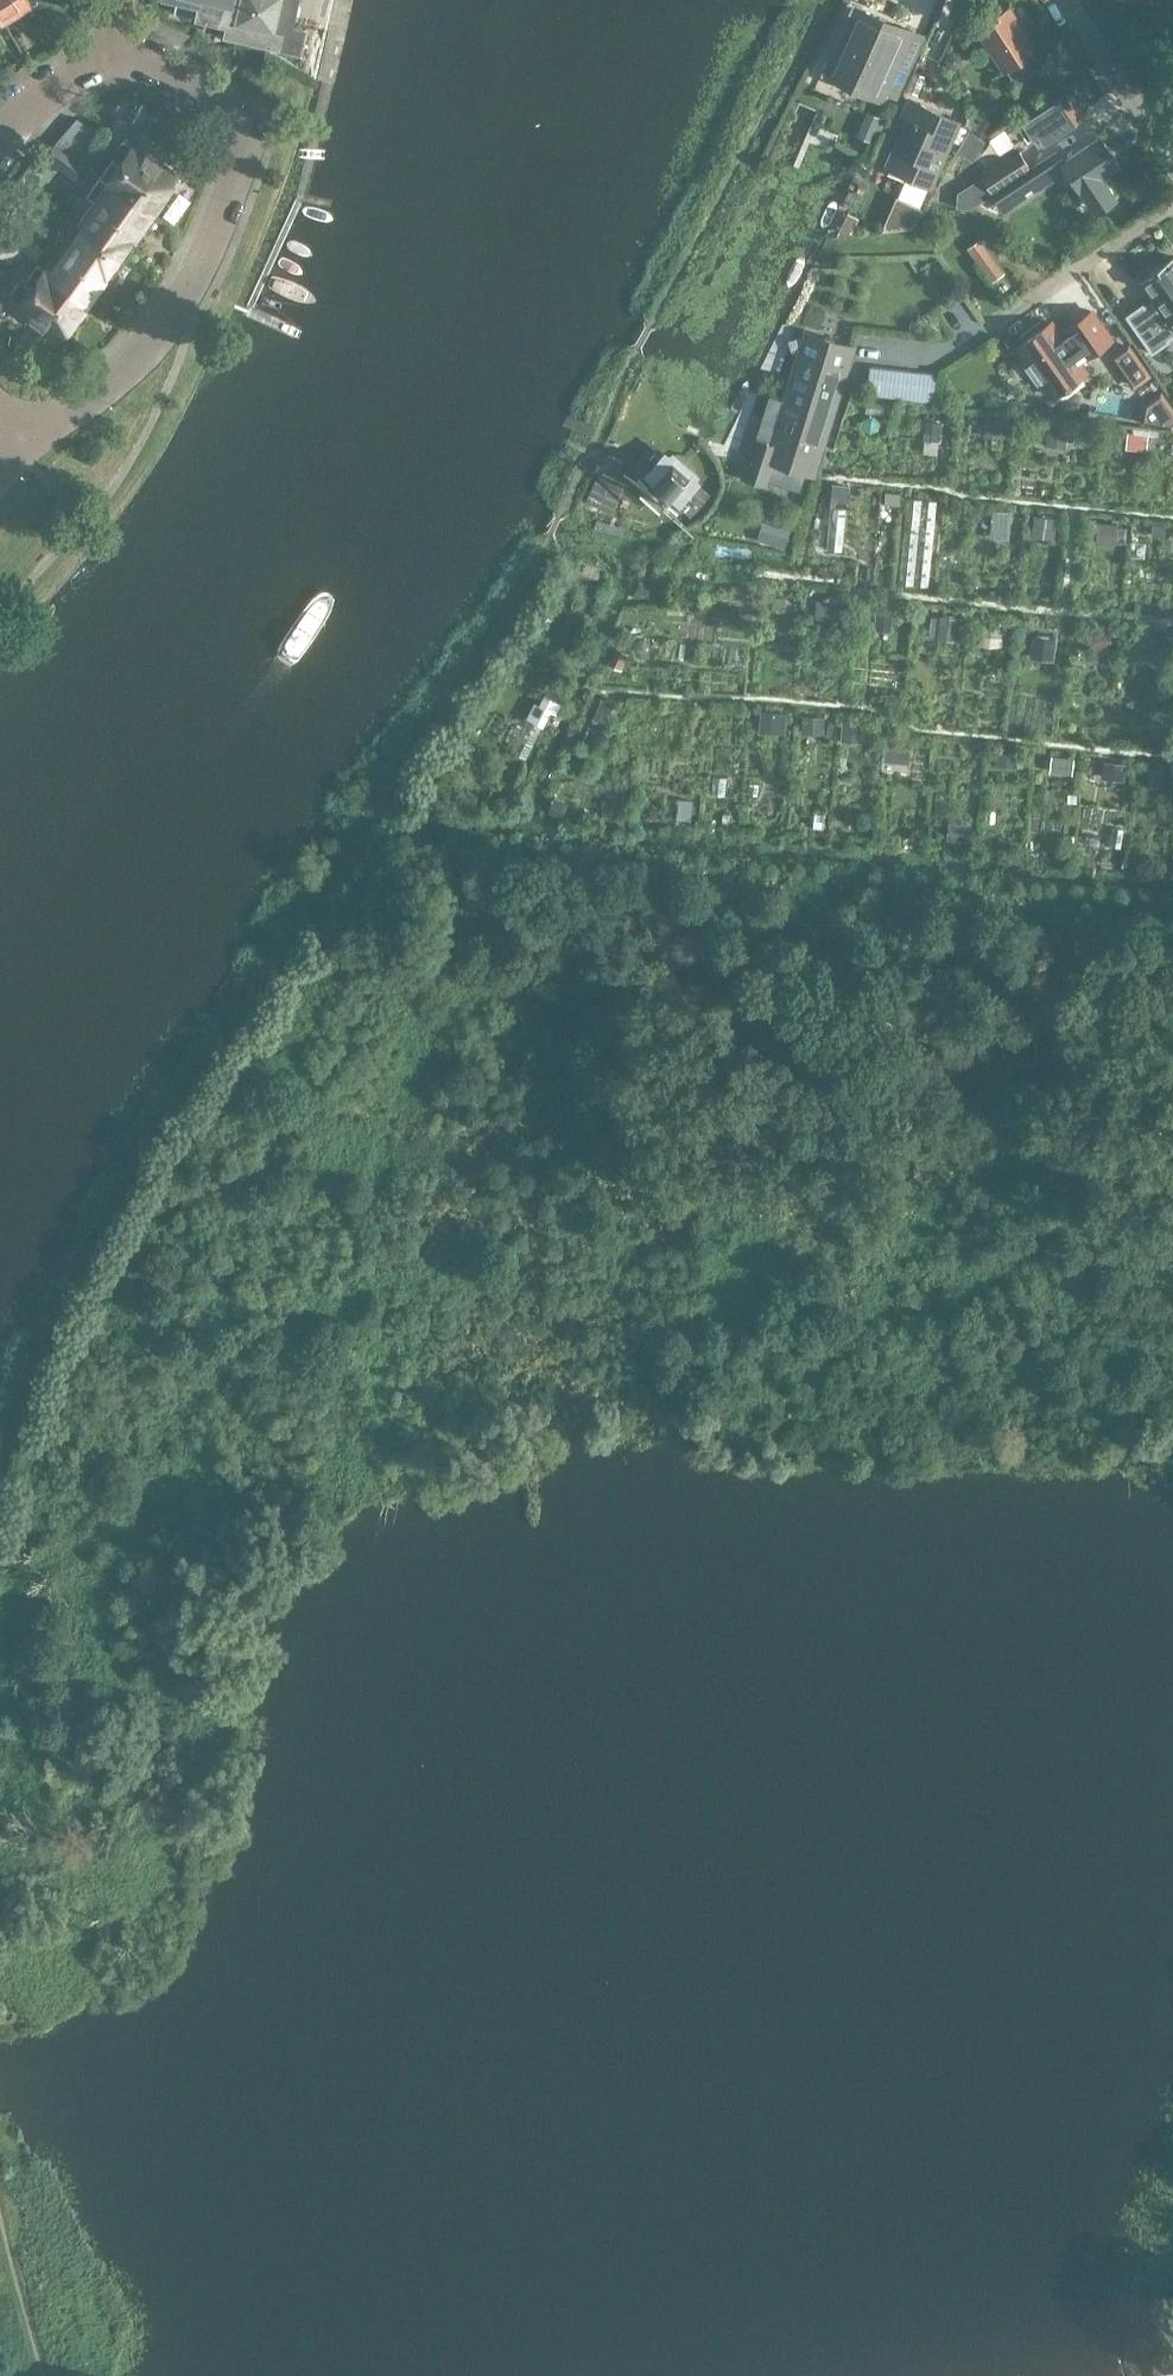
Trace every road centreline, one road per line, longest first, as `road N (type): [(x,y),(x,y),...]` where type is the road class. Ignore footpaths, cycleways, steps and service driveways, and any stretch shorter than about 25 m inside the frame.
road 1 (residential): [(178,314),(240,183),(247,137),(228,102),(128,50)]
road 2 (residential): [(178,314),(101,404),(22,430)]
road 3 (unclassified): [(1172,162),(1061,0)]
road 4 (residential): [(0,117),(92,61),(128,50)]

